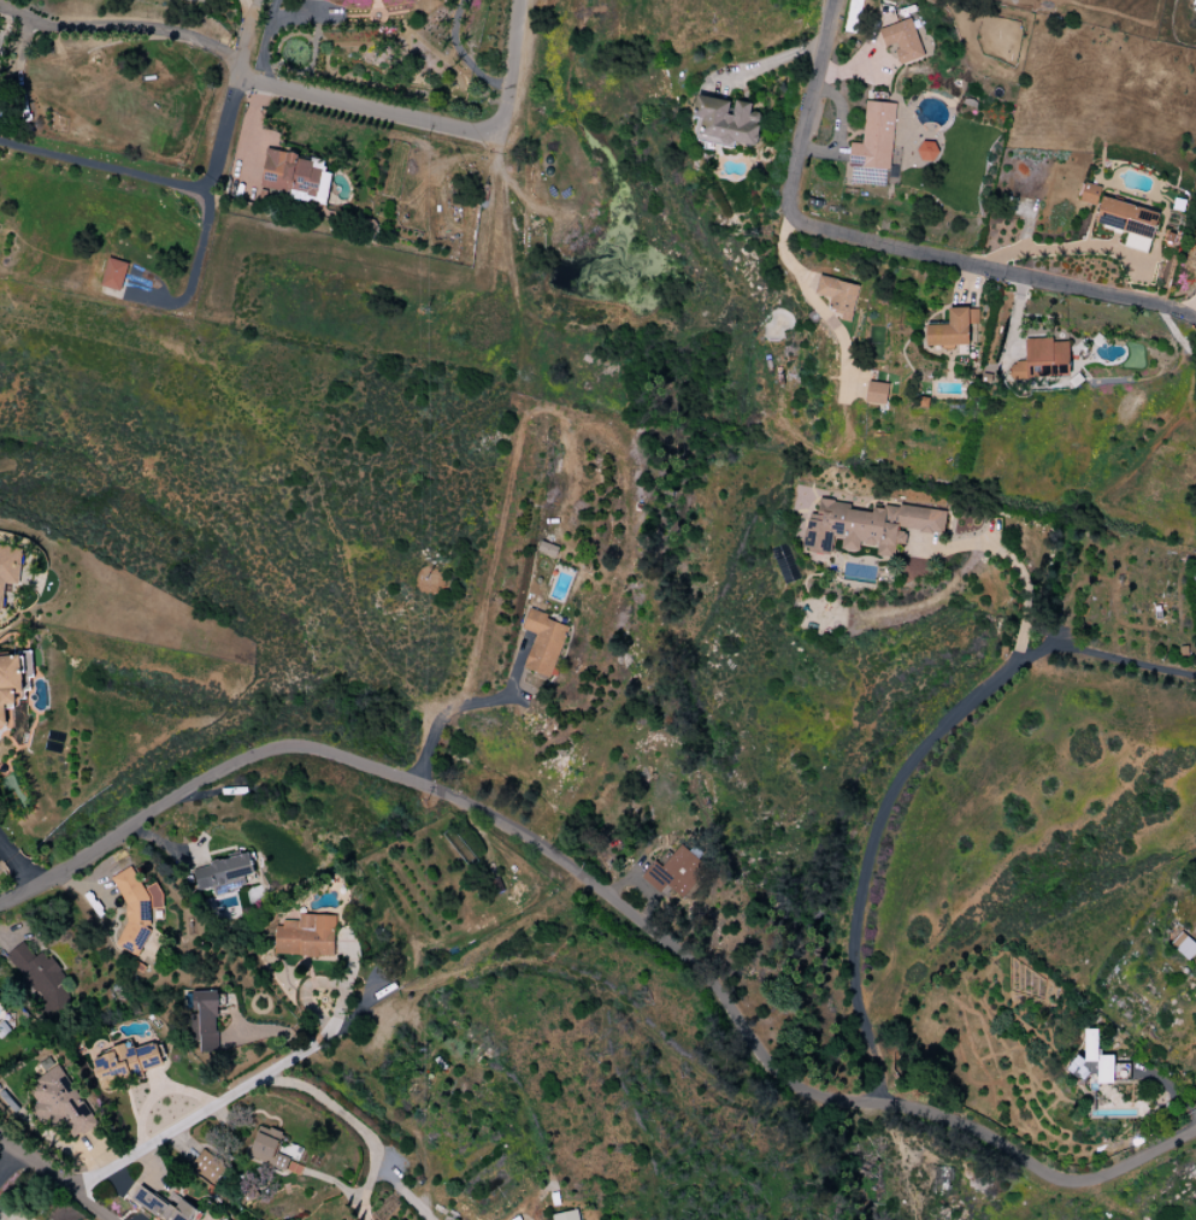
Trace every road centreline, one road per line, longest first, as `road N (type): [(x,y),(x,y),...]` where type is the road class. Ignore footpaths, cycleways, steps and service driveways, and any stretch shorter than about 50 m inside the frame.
road 1 (residential): [(1195,1132),(1096,1179),(1065,1180),(953,1125),(803,1092),(743,1038),(687,960),(543,850),(418,785),(294,748),(200,784),(0,905)]
road 2 (residential): [(1185,314),(805,224),(788,202),(788,184),(835,0)]
road 3 (track): [(823,1097),(756,1109),(721,1095),(620,994),(579,973),(525,965),(436,980),(323,1044)]
road 4 (residential): [(1035,646),(906,766),(882,807),(852,953),(858,1012),(877,1068),(870,1106)]
road 5 (residential): [(323,1044),(105,1175),(65,1189)]
road 6 (residential): [(496,123),(467,131),(236,82)]
road 7 (residential): [(0,1140),(110,1219)]
road 8 (residential): [(530,0),(519,95),(496,123)]

